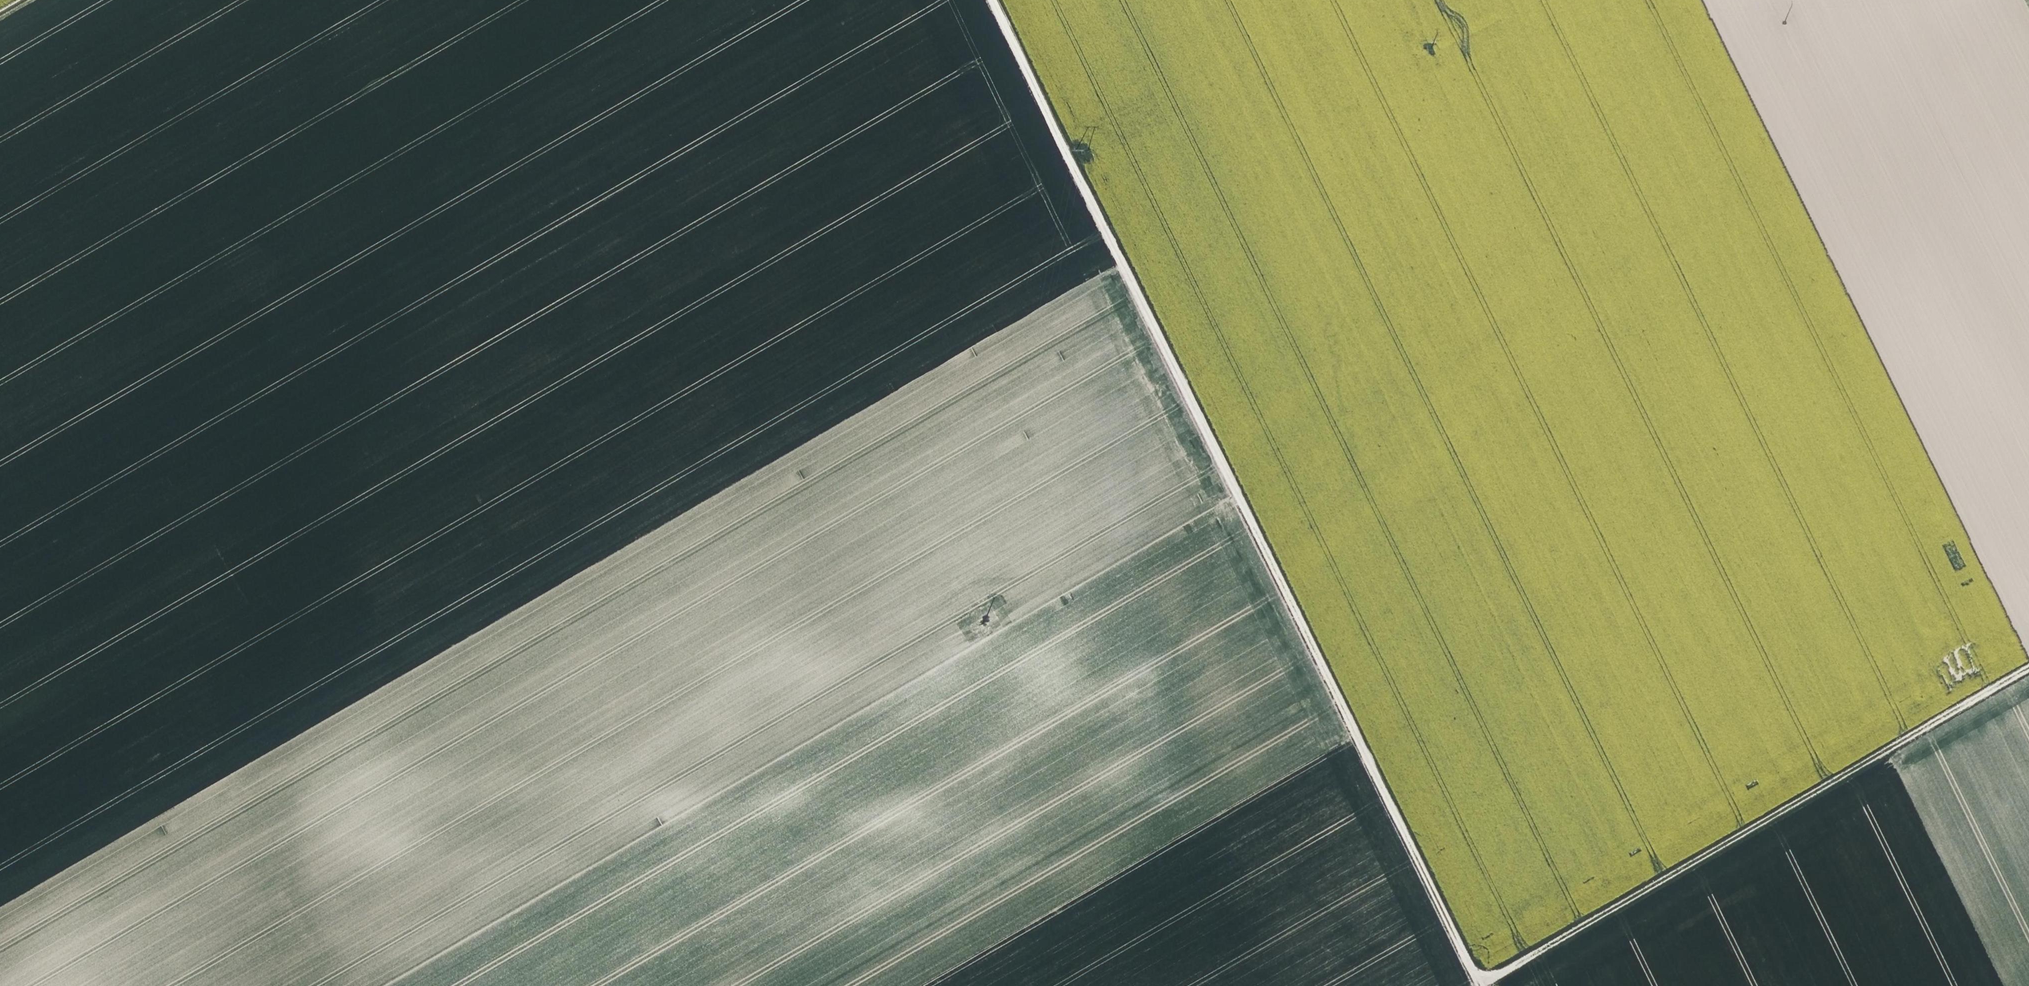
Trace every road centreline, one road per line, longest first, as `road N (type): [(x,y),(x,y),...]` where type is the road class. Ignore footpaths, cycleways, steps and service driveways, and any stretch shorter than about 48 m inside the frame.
road 1 (track): [(990,0),(1483,985)]
road 2 (track): [(2028,663),(1479,979)]

